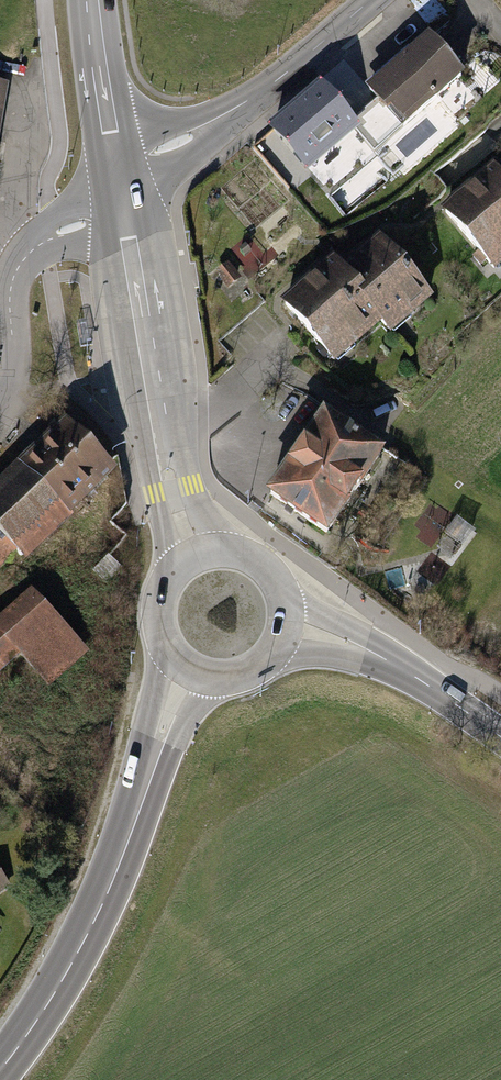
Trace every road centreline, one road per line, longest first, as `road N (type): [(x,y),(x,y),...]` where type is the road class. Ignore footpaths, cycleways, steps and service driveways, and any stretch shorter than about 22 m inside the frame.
road 1 (secondary): [(0,1068),(72,965),(107,895),(190,669)]
road 2 (primary): [(126,215),(158,425),(195,555)]
road 3 (tertiary): [(372,0),(252,98),(171,146),(119,158)]
road 4 (residential): [(126,215),(48,236),(18,269),(10,298),(14,361),(0,409)]
road 5 (primary): [(285,626),(365,650),(500,737)]
road 6 (primary): [(98,0),(119,158)]
road 7 (primary): [(195,555),(178,566),(158,601),(163,640),(190,669)]
road 8 (primary): [(285,626),(280,587),(253,557),(214,549),(195,555)]
road 9 (primary): [(190,669),(209,676),(248,672),(278,645),(285,626)]

